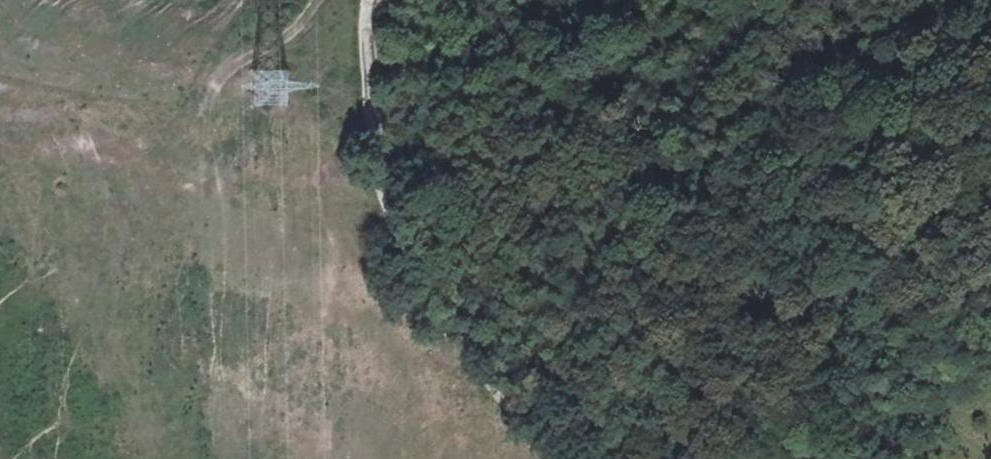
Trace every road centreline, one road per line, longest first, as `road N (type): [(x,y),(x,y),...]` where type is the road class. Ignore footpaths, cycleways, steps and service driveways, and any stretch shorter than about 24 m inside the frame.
road 1 (track): [(554,458),(436,317),(398,240),(376,151),(370,0)]
road 2 (track): [(318,0),(287,37),(214,90)]

